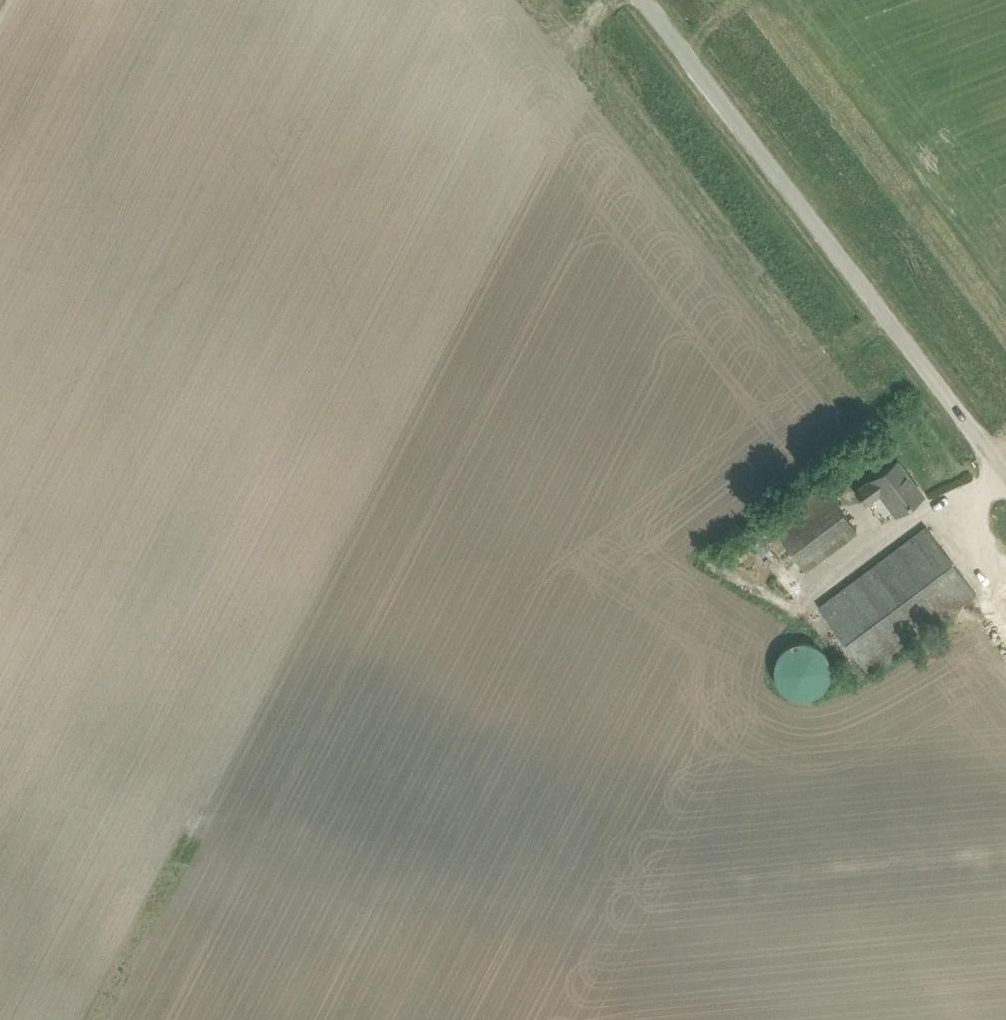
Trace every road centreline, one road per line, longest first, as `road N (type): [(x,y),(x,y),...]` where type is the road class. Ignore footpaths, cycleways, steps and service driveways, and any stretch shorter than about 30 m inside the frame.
road 1 (unclassified): [(1005,473),(644,0)]

